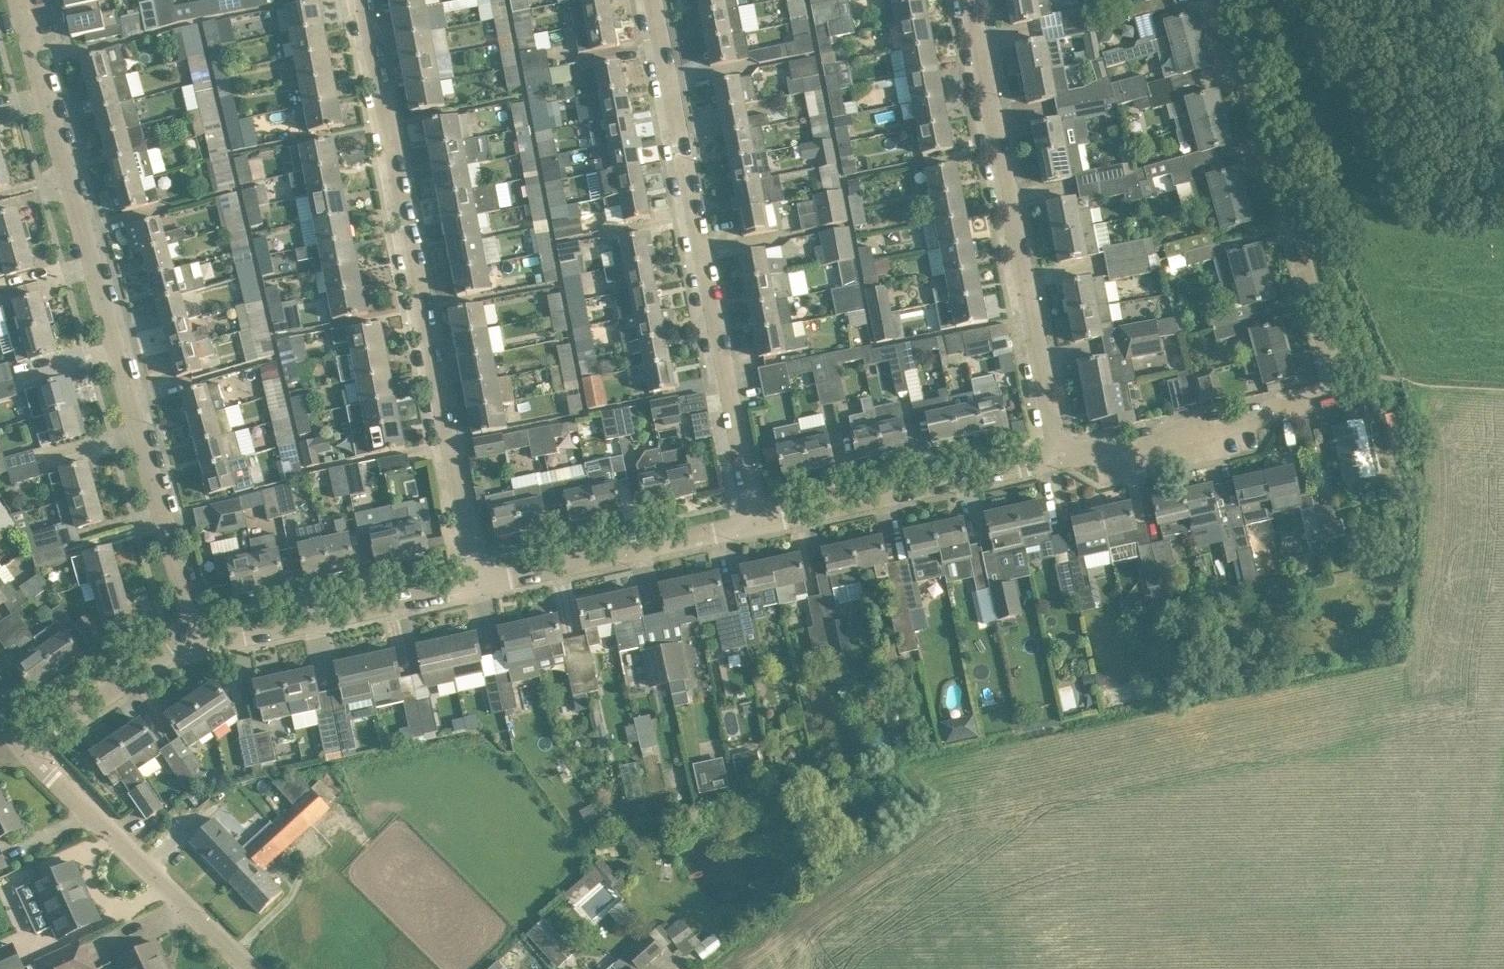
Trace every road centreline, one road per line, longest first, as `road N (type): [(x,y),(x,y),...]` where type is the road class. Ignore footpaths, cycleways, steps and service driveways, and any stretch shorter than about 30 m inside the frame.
road 1 (residential): [(1067,460),(1333,393),(1231,0)]
road 2 (residential): [(197,644),(19,0)]
road 3 (residential): [(478,584),(365,0)]
road 4 (residential): [(756,527),(650,0)]
road 5 (residential): [(1067,460),(969,0)]
road 6 (residential): [(756,527),(1067,460)]
road 7 (residential): [(252,968),(27,746)]
road 8 (residential): [(197,644),(478,584)]
road 9 (residential): [(478,584),(756,527)]
road 10 (residential): [(27,746),(169,650),(197,644)]

